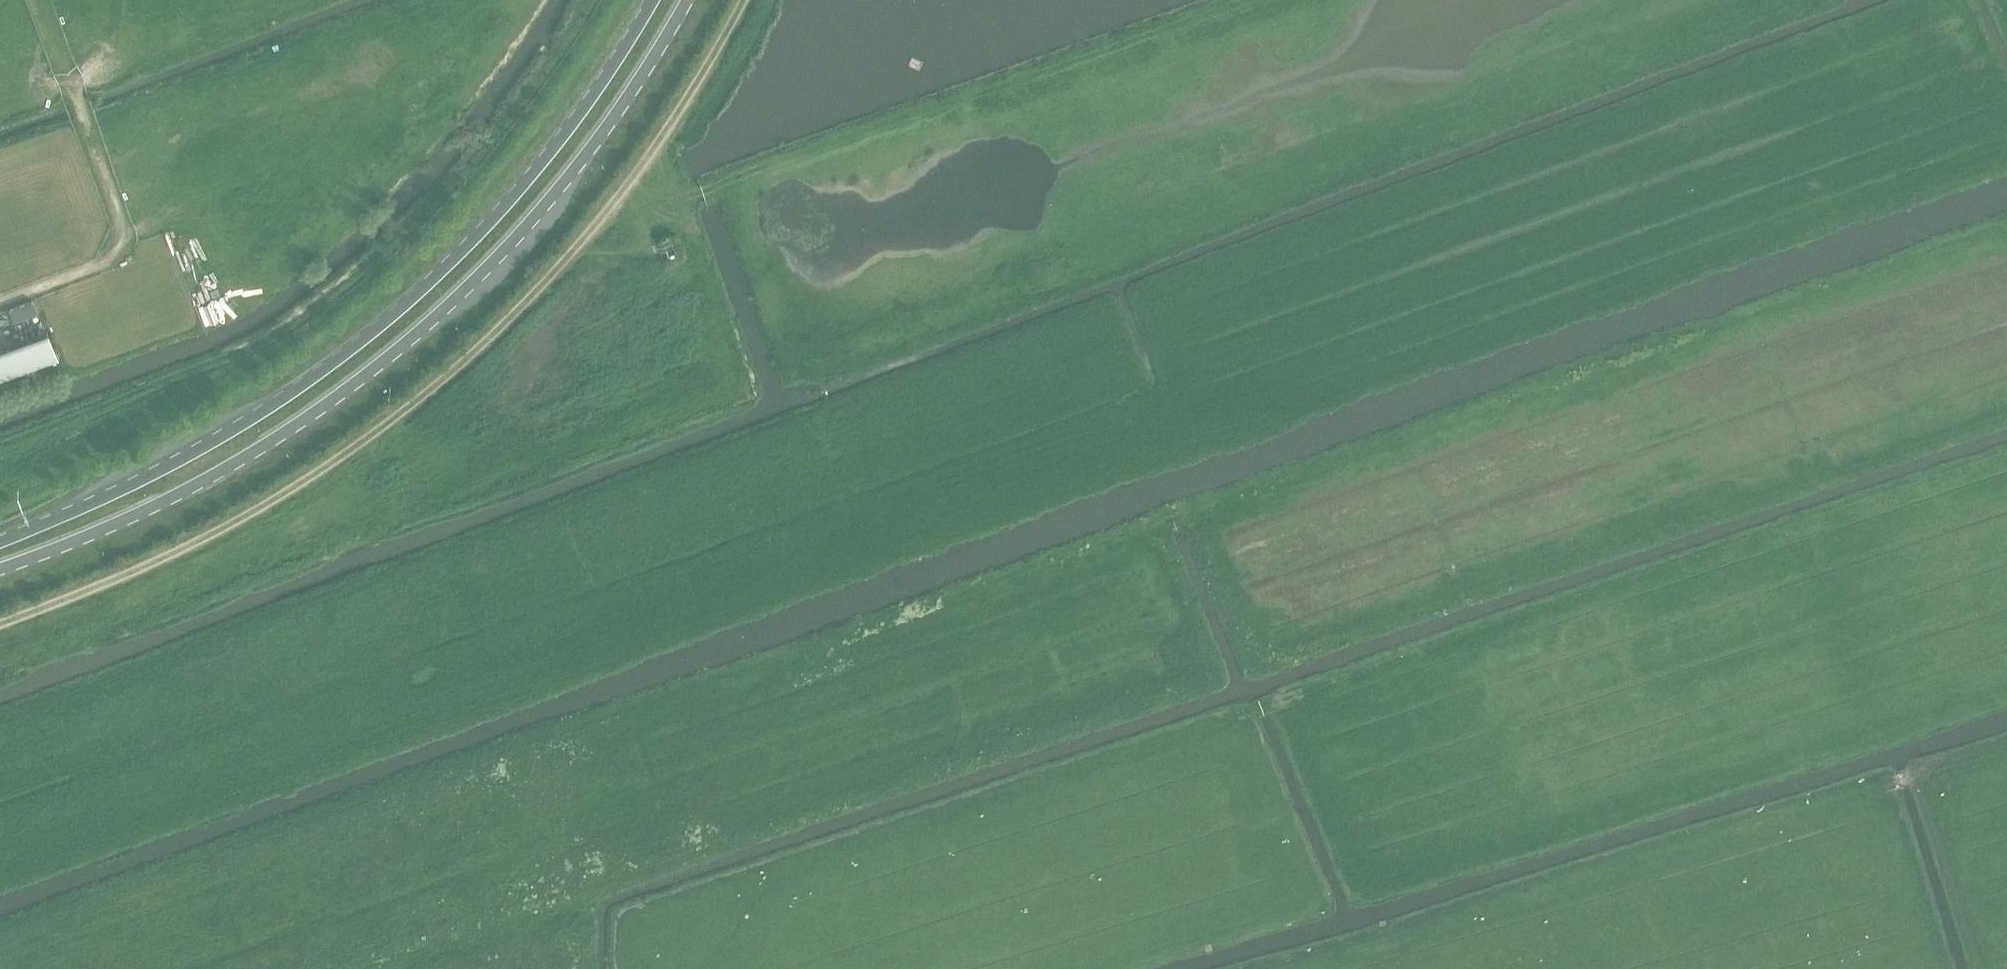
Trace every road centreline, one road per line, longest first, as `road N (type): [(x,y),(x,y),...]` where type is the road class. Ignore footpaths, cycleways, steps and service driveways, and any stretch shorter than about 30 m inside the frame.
road 1 (track): [(0,623),(220,531),(417,401),(578,249),(692,93),(746,0)]
road 2 (primary): [(0,571),(163,503),(314,414),(407,342),(549,201),(605,134),(689,0)]
road 3 (primary): [(652,0),(578,118),(527,180),(390,316),(300,387),(178,461),(0,543)]
road 4 (track): [(0,299),(117,253),(123,232),(39,0)]

